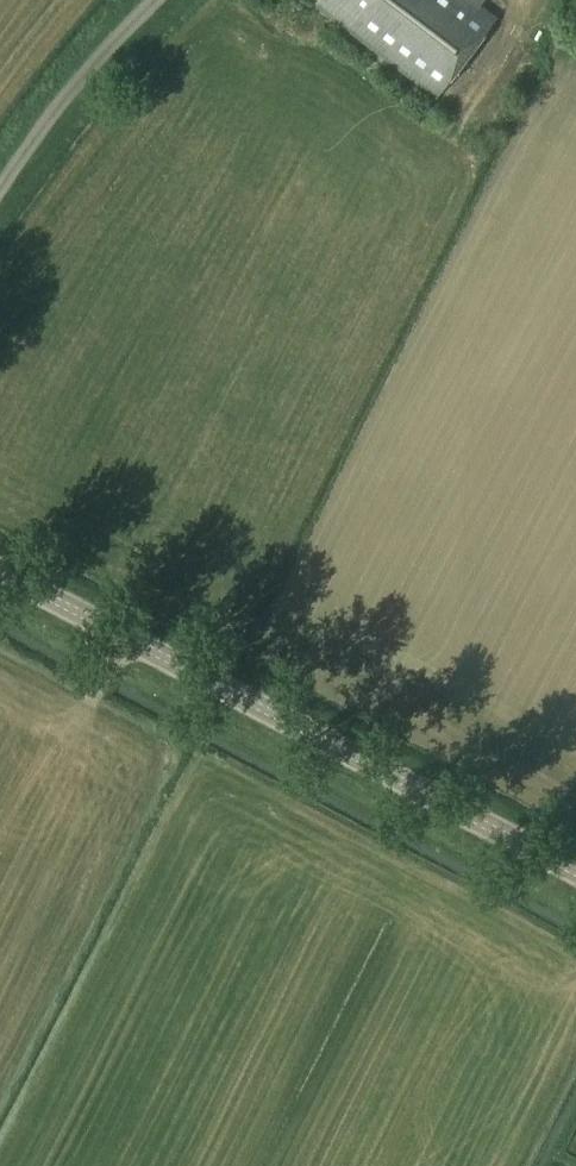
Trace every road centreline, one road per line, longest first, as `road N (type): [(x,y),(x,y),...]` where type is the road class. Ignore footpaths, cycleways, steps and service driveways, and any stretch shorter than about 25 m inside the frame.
road 1 (tertiary): [(575,873),(0,573)]
road 2 (unclassified): [(0,195),(114,45),(162,0)]

